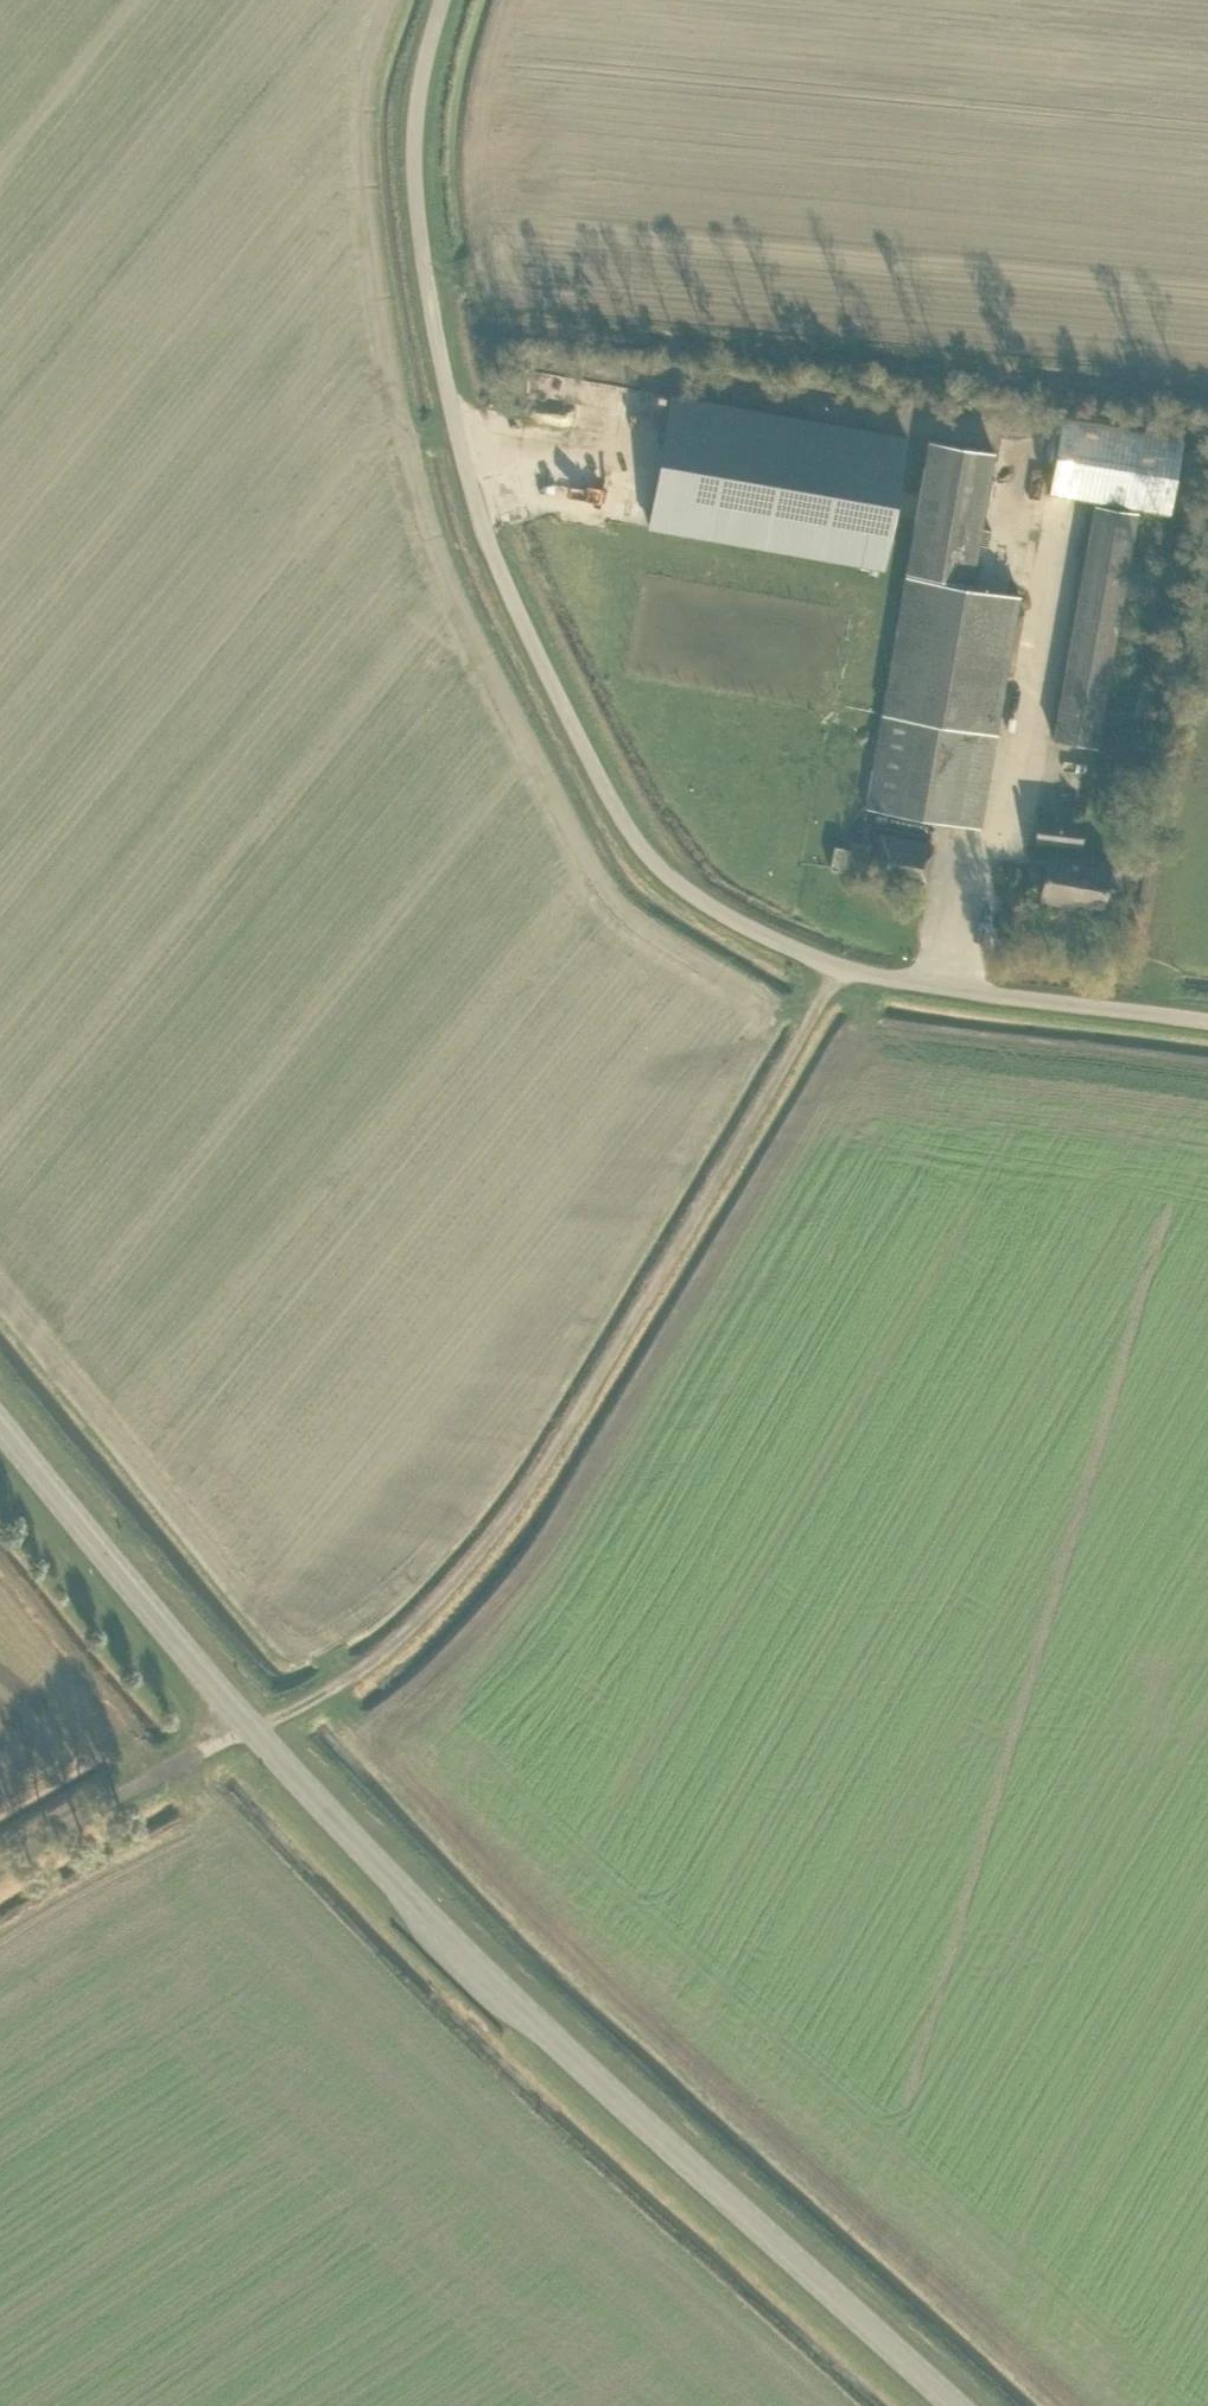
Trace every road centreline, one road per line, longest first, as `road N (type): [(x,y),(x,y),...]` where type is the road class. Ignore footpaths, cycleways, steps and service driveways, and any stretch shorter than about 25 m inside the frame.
road 1 (unclassified): [(1207,1022),(965,990),(801,952),(695,895),(623,818),(511,596),(444,382),(414,172),(417,94),(440,0)]
road 2 (primary): [(957,2405),(383,1872),(250,1726),(0,1418)]
road 3 (track): [(0,1868),(406,1627),(546,1455),(838,965)]

